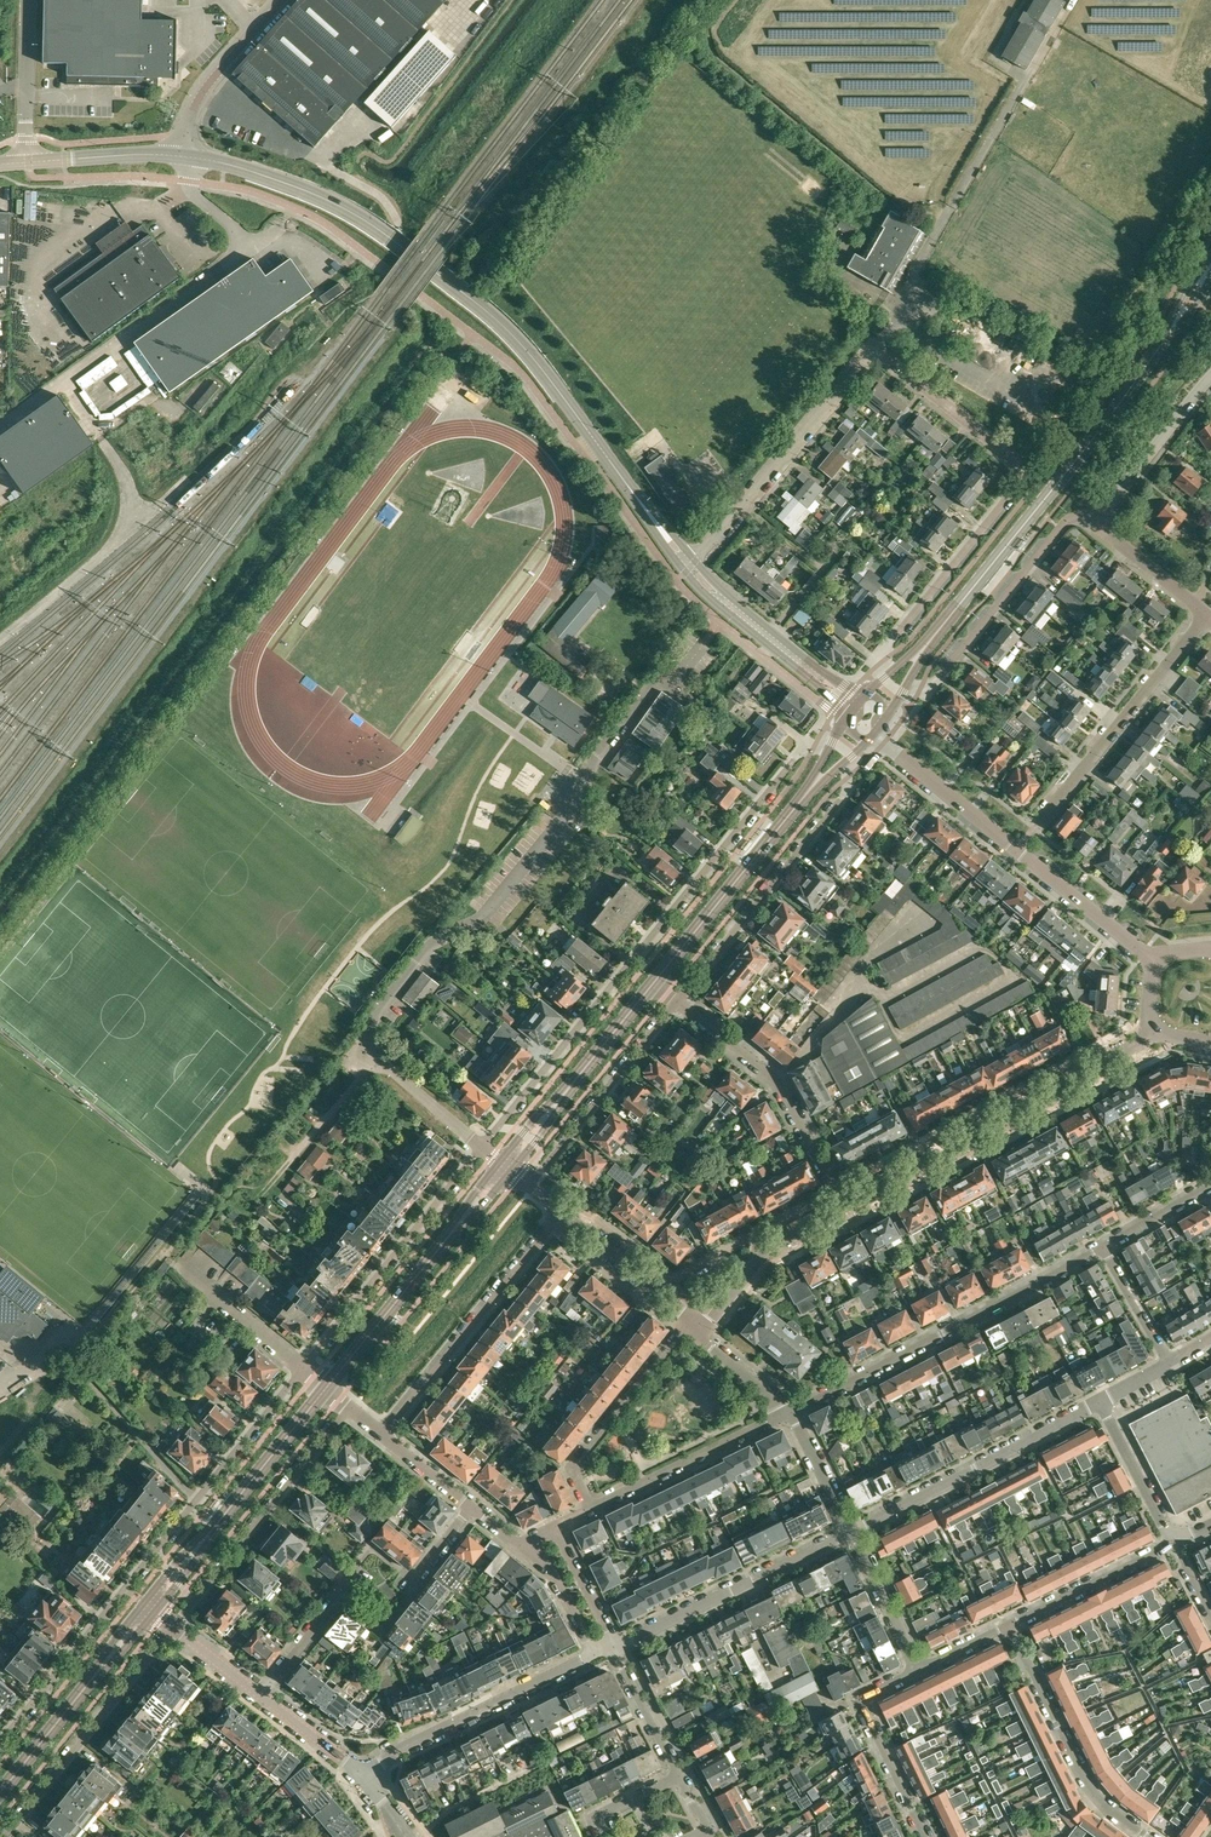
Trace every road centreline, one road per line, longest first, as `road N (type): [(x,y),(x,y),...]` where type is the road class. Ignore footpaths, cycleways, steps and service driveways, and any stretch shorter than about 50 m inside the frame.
road 1 (residential): [(687,568),(876,347),(1026,471),(882,651),(890,673)]
road 2 (unclassified): [(687,568),(532,356),(481,307),(359,216),(300,188),(187,157)]
road 3 (residential): [(482,1148),(393,1077),(379,1057),(378,1017),(436,945),(481,920),(567,815),(596,759),(649,693),(675,687)]
road 4 (residential): [(828,750),(802,749),(482,1148)]
road 5 (residential): [(303,1371),(0,1742)]
road 6 (residential): [(692,1319),(574,1467),(593,1507),(790,1415)]
road 7 (tertiary): [(941,627),(1166,336)]
road 8 (residential): [(844,1208),(1158,1032)]
road 9 (residential): [(790,1415),(1097,1244)]
road 10 (residential): [(1155,961),(885,743)]
road 11 (residential): [(677,1000),(847,794),(843,765)]
road 12 (residential): [(482,1148),(303,1371)]
road 13 (residential): [(170,1627),(350,1406)]
road 14 (residential): [(380,1431),(561,1214)]
road 15 (residential): [(852,1532),(1101,1404)]
road 16 (residential): [(1036,826),(1208,610)]
road 17 (residential): [(907,683),(933,687),(1064,521),(1097,510)]
road 18 (residential): [(844,1208),(775,1083),(677,1000)]
road 19 (residential): [(1,1836),(170,1627)]
road 20 (residential): [(615,1645),(852,1532)]
road 21 (residential): [(359,1773),(593,1655)]
road 22 (residential): [(1009,1626),(1086,1781),(1149,1836)]
road 23 (residential): [(528,1186),(677,1000)]
road 24 (tertiary): [(656,981),(795,808)]
road 25 (unclassified): [(687,568),(854,707)]
road 26 (tertiary): [(328,1390),(460,1223)]
road 27 (residential): [(925,1836),(864,1708),(872,1693),(917,1669)]
road 28 (residential): [(706,1328),(763,1255),(844,1208)]
road 29 (residential): [(261,1694),(373,1549)]
road 30 (residential): [(1009,1626),(1172,1545)]
road 31 (residential): [(1097,510),(1112,504),(1210,378)]
road 32 (tertiary): [(216,1525),(328,1390)]
road 33 (residential): [(692,1319),(561,1214)]
road 34 (residential): [(303,1371),(180,1266)]
road 35 (unclassified): [(28,161),(28,0)]
road 36 (unclassified): [(187,157),(28,161)]
road 37 (residential): [(1101,1404),(1172,1545)]
road 38 (residential): [(615,1645),(554,1526),(533,1537)]
road 39 (residential): [(917,1669),(852,1532)]
road 40 (residential): [(1208,610),(1109,531),(1097,510)]
road 41 (tertiary): [(0,1794),(94,1680)]
road 42 (unclassified): [(187,157),(201,94),(254,33)]
road 43 (tertiary): [(565,1094),(656,981)]
road 44 (residential): [(681,1774),(615,1645)]
road 45 (residential): [(1097,1244),(1159,1369)]
road 46 (residential): [(852,1532),(790,1415)]
road 47 (residential): [(533,1537),(593,1655)]
road 48 (residential): [(1097,1244),(1210,1183)]
road 49 (residential): [(359,1773),(261,1694)]
road 50 (residential): [(477,1511),(380,1431)]
road 51 (residential): [(790,1415),(708,1344),(706,1328)]

